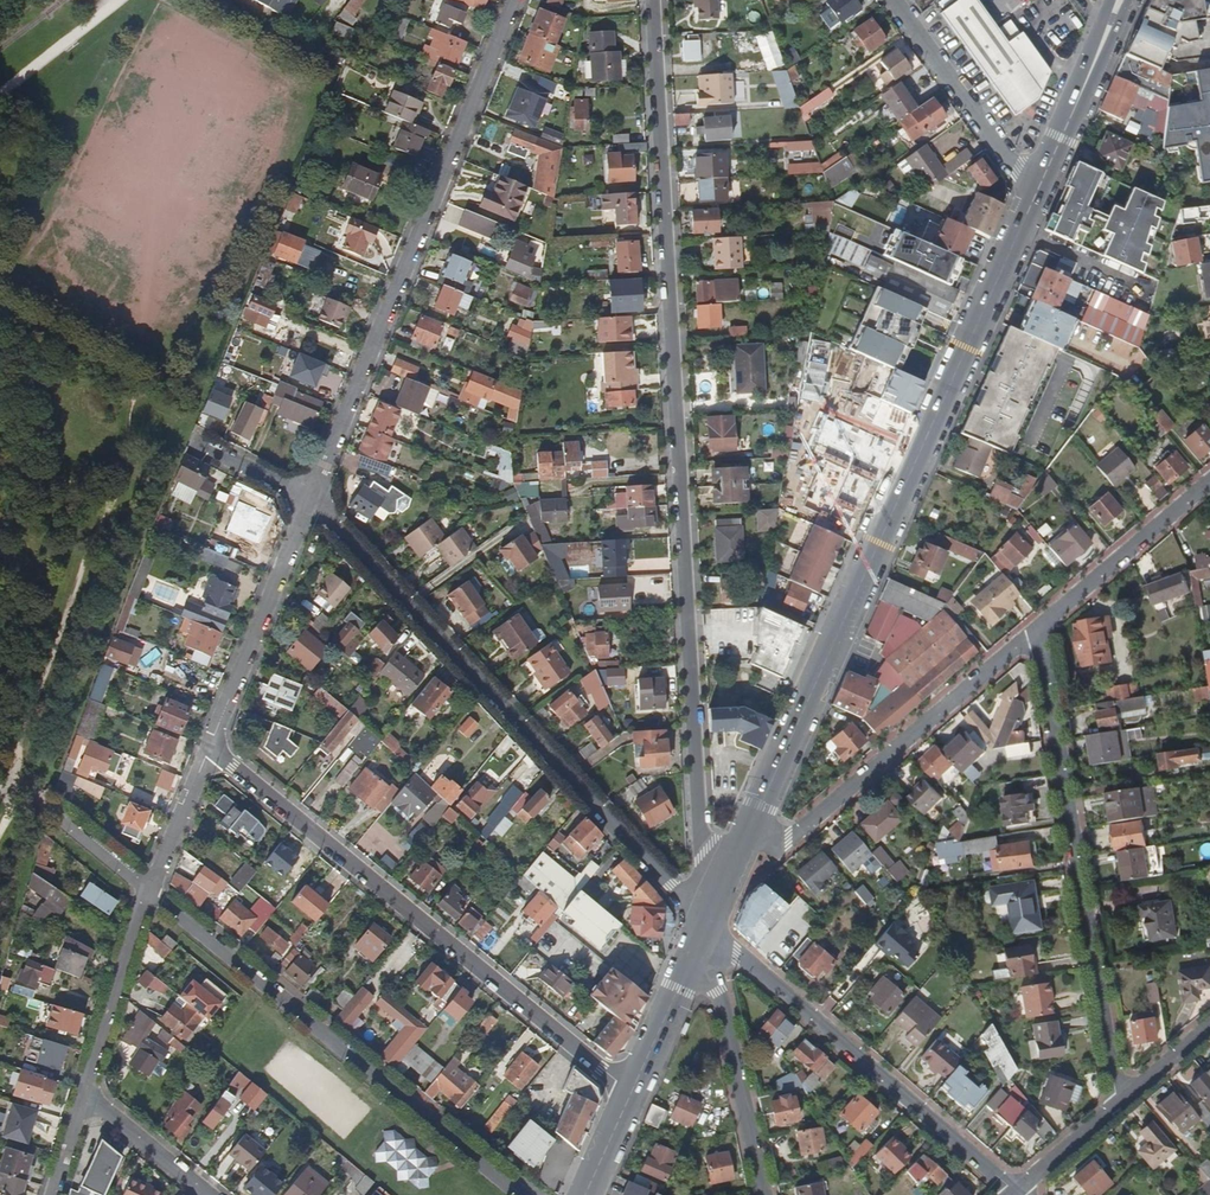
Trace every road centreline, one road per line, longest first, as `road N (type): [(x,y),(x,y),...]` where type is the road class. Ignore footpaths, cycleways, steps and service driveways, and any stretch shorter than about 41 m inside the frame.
road 1 (residential): [(711,928),(654,0)]
road 2 (primary): [(752,829),(1035,191)]
road 3 (residential): [(309,500),(711,928)]
road 4 (residential): [(207,752),(612,1077),(637,1081)]
road 5 (residential): [(309,500),(514,0)]
road 6 (residential): [(148,889),(523,1194)]
road 7 (residential): [(1035,631),(1121,1103)]
road 8 (residential): [(711,928),(1017,1192)]
road 9 (residential): [(752,829),(789,839),(1035,631)]
road 10 (residential): [(207,752),(309,500)]
road 11 (residential): [(764,1194),(711,928)]
road 12 (residential): [(1035,191),(894,0)]
road 13 (residential): [(1035,631),(1209,483)]
road 14 (residential): [(86,1092),(148,889)]
road 15 (primary): [(1035,191),(1121,0)]
road 16 (primary): [(637,1081),(711,928)]
road 17 (residential): [(86,1092),(208,1194)]
road 18 (residential): [(148,889),(207,752)]
road 19 (residential): [(1017,1192),(1121,1103)]
road 20 (residential): [(48,806),(148,889)]
road 21 (primary): [(585,1194),(637,1081)]

